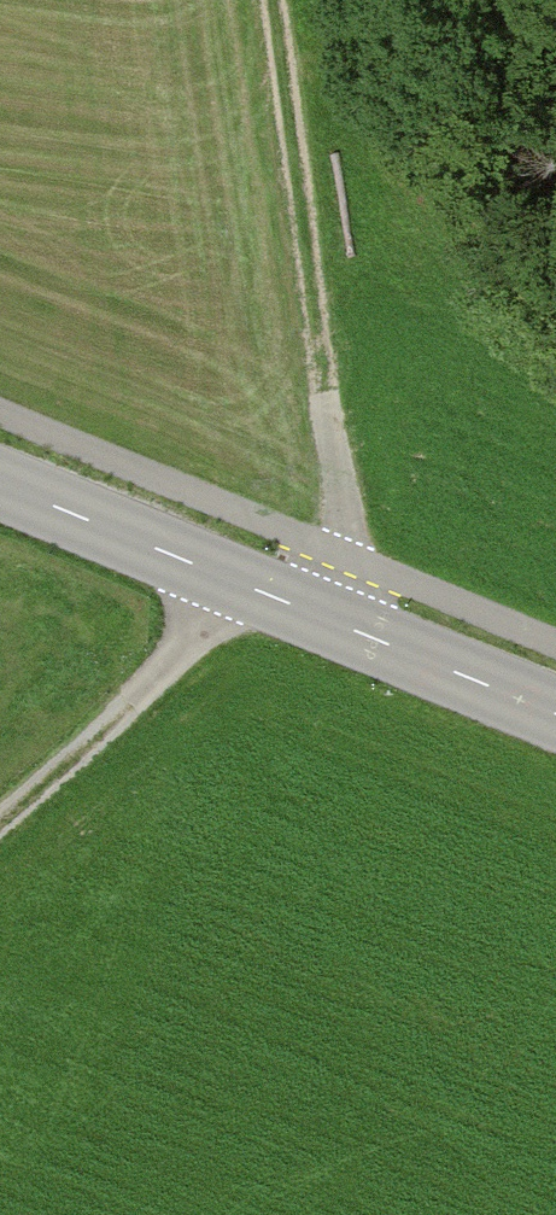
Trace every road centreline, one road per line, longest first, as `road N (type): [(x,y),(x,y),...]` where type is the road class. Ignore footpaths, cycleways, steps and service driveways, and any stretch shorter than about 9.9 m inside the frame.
road 1 (tertiary): [(0,483),(555,715)]
road 2 (track): [(349,500),(285,0)]
road 3 (track): [(331,622),(388,246)]
road 4 (track): [(0,822),(106,738),(238,582)]

